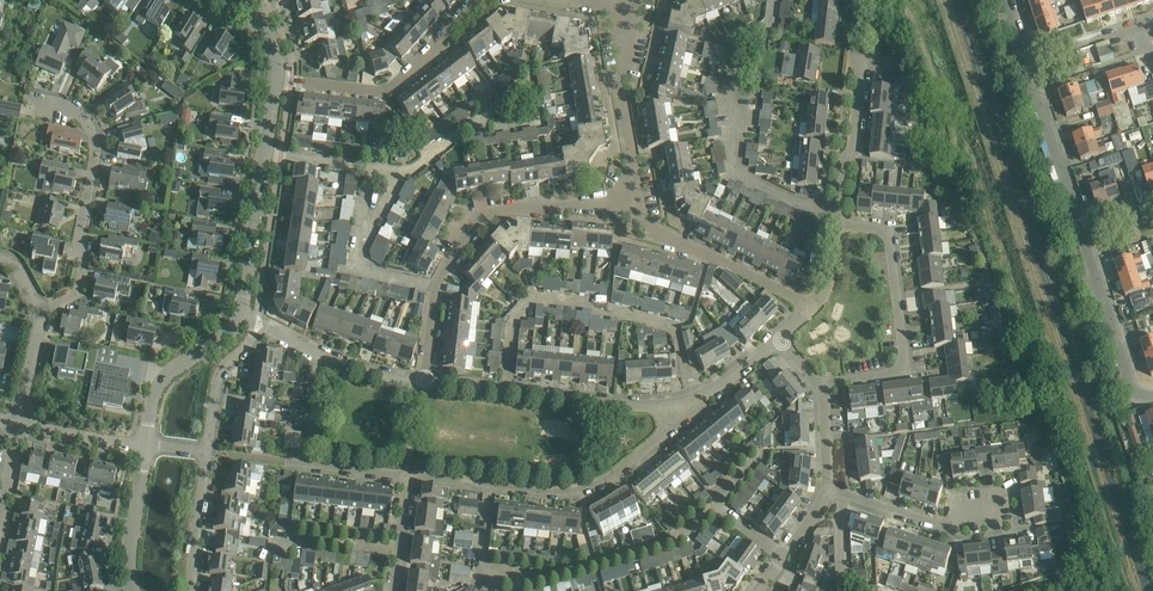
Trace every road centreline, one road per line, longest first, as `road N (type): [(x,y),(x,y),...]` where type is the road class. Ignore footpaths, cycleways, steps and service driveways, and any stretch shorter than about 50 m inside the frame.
road 1 (residential): [(640,201),(483,212),(436,289),(423,381)]
road 2 (residential): [(688,410),(620,469),(581,488),(551,492),(406,474)]
road 3 (residential): [(823,384),(906,369),(888,231),(835,224)]
road 4 (residential): [(43,309),(73,295),(80,282),(95,145),(74,109),(32,104)]
road 5 (residential): [(688,410),(423,381)]
road 6 (residential): [(275,79),(386,92),(480,3)]
road 7 (residential): [(275,79),(241,312)]
road 8 (residential): [(861,0),(853,148),(840,169),(835,224)]
road 9 (residential): [(640,201),(645,229),(815,305)]
road 10 (residential): [(626,0),(618,82),(640,201)]
road 11 (residential): [(1152,395),(1132,387),(1081,232)]
road 12 (residential): [(1081,232),(1028,61)]
road 13 (residential): [(147,444),(164,376),(221,341),(241,312)]
road 14 (residential): [(1004,514),(936,523),(848,498)]
road 15 (residential): [(136,590),(130,572),(147,444)]
road 16 (residential): [(207,451),(219,373),(258,322)]
road 17 (residential): [(190,590),(207,451)]
road 18 (residential): [(1152,20),(1028,61)]
road 19 (residential): [(19,423),(147,444)]
road 20 (residential): [(827,492),(757,590)]

